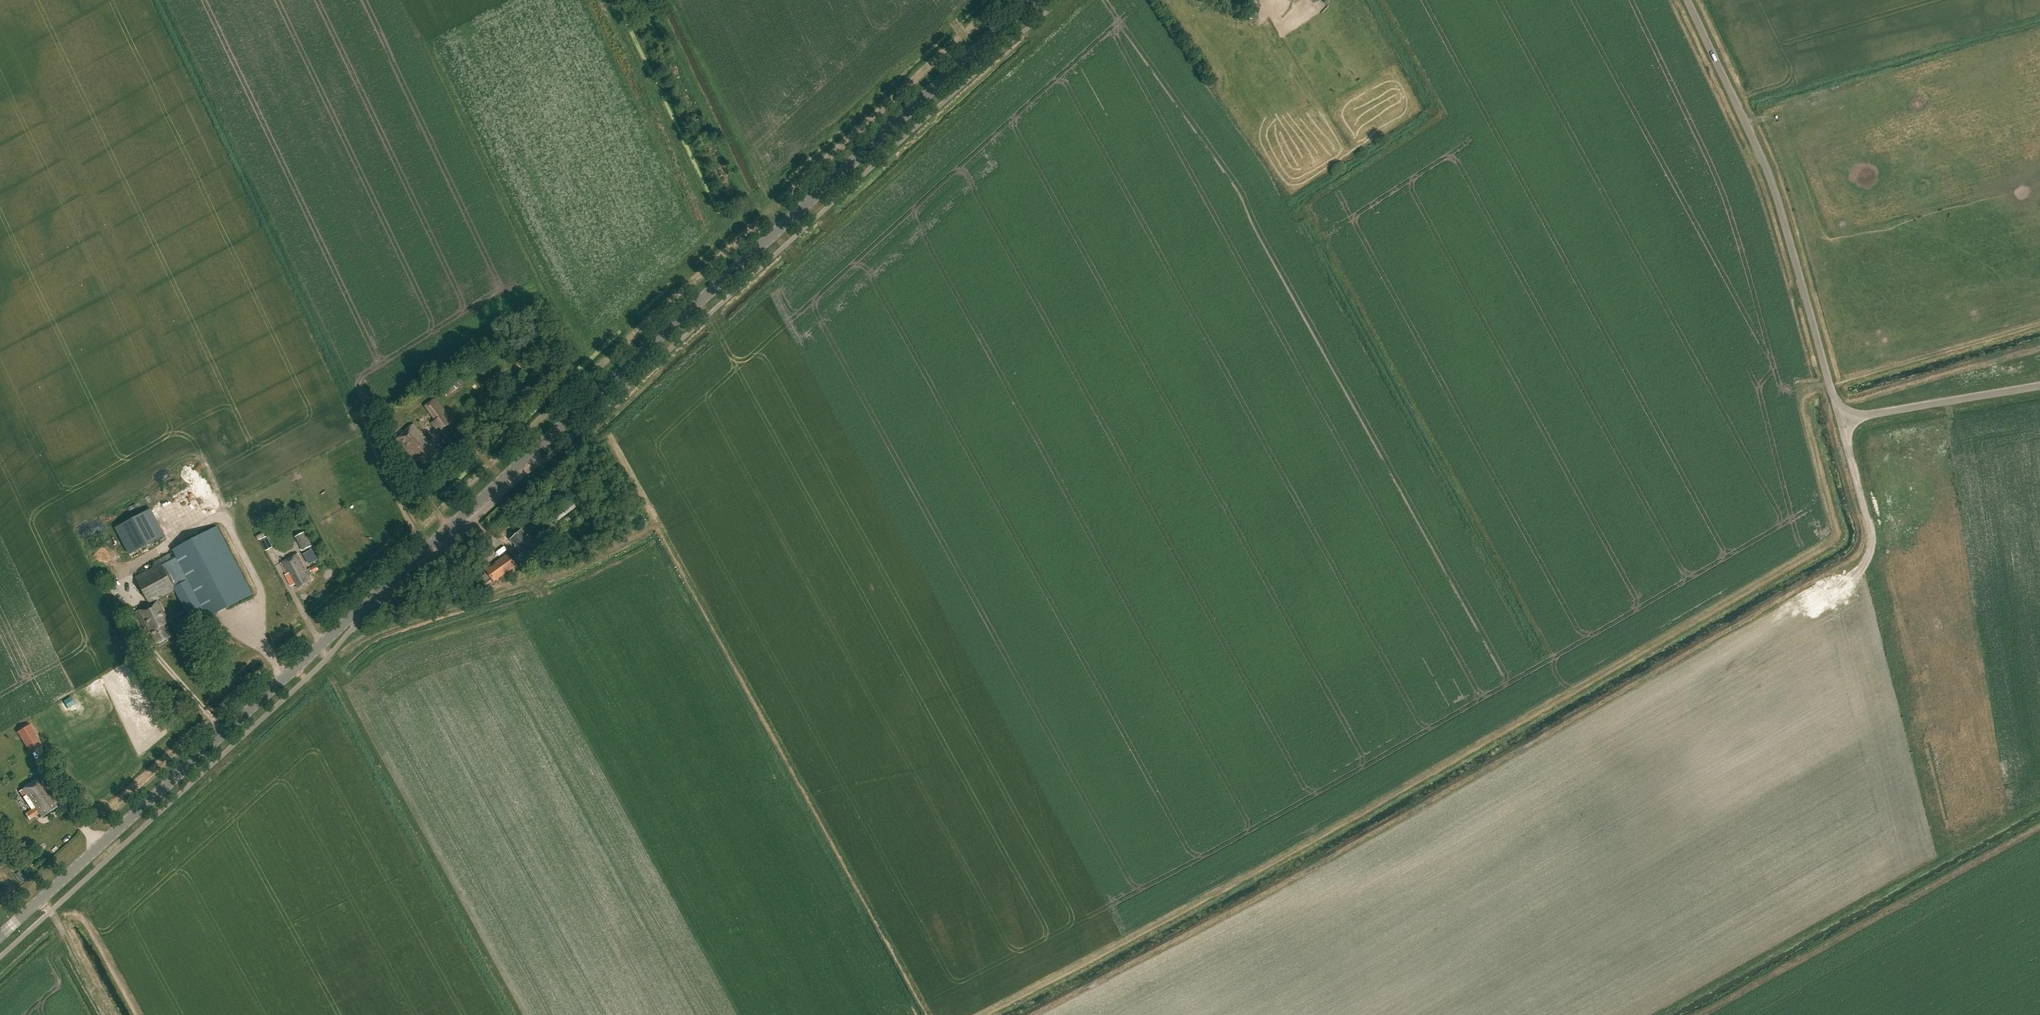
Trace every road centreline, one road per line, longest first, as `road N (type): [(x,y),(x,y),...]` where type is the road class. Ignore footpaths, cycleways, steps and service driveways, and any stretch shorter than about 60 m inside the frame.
road 1 (tertiary): [(0,936),(1032,0)]
road 2 (unclassified): [(2039,386),(1853,419),(1836,407),(1767,172),(1687,0)]

